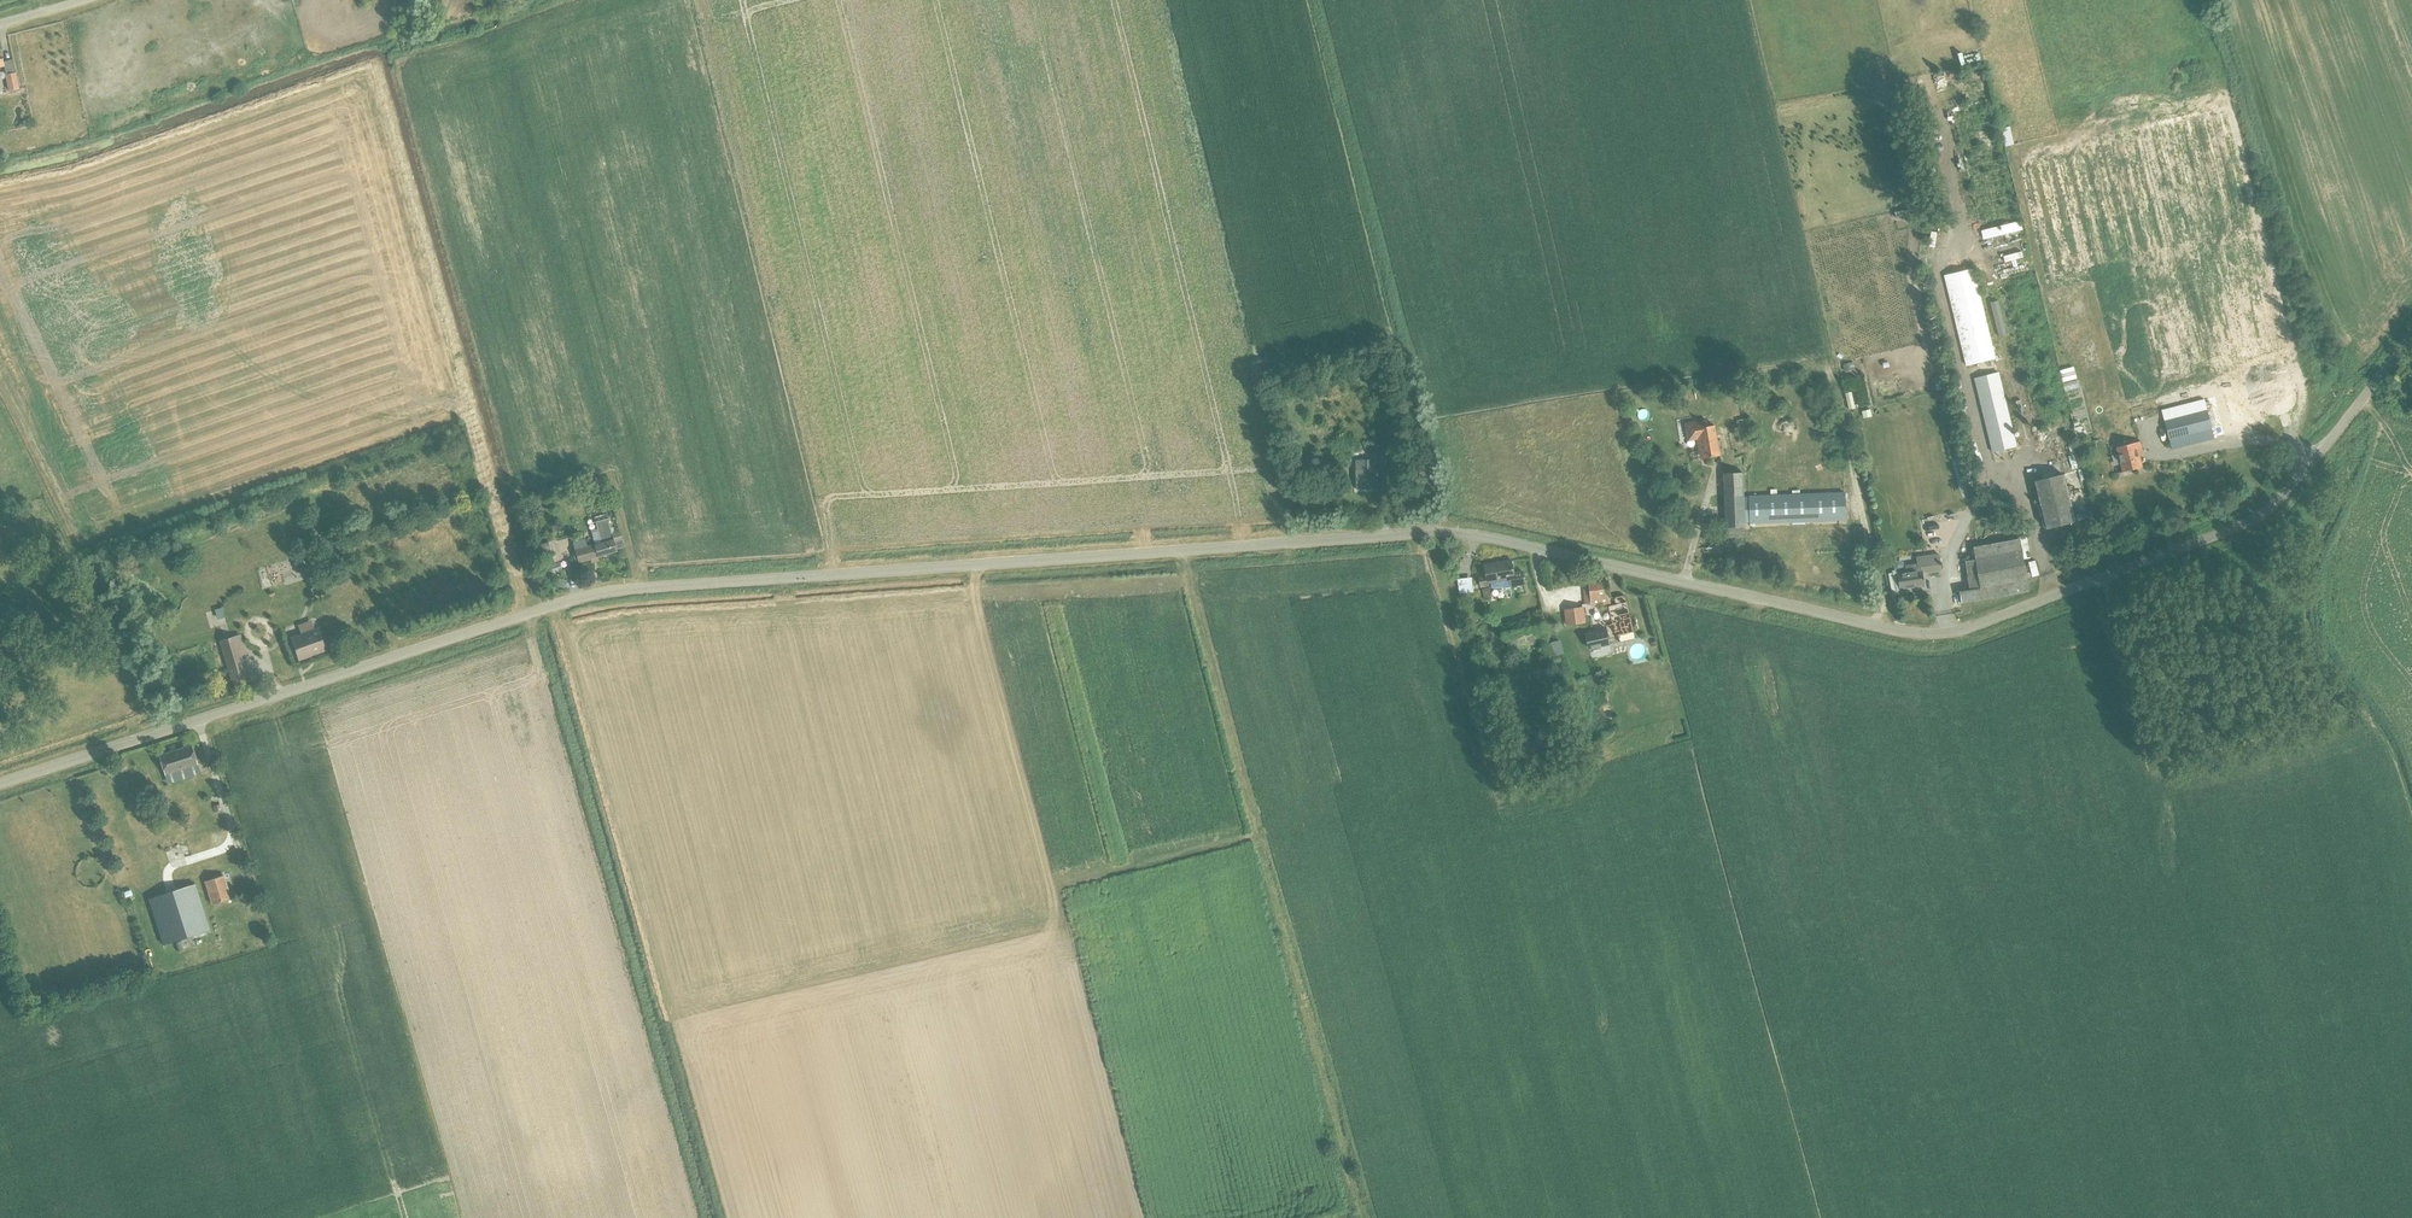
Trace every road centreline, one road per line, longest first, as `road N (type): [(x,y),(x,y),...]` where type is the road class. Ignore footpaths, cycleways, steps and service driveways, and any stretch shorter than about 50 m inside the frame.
road 1 (unclassified): [(0,788),(298,697),(558,603),(664,586),(1438,533),(1912,632),(1958,631),(2256,518),(2411,338)]

